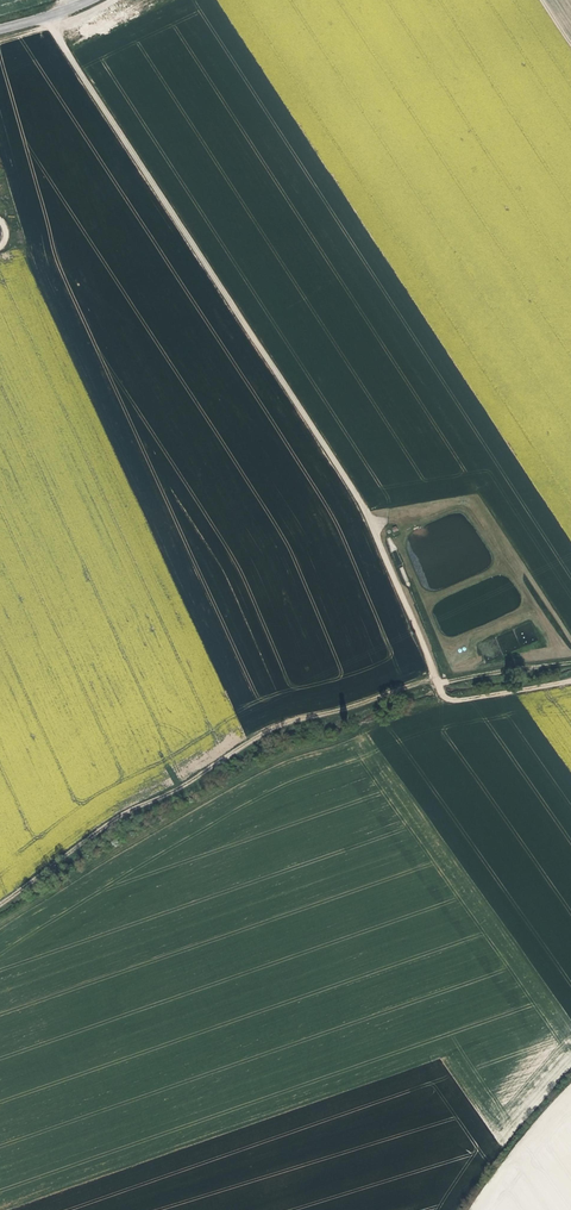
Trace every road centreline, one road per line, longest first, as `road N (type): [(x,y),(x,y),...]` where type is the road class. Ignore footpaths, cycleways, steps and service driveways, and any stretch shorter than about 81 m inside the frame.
road 1 (track): [(451,700),(361,496),(52,15)]
road 2 (track): [(0,904),(125,815),(278,729),(437,680),(570,663)]
road 3 (track): [(451,700),(261,768),(0,924)]
road 4 (track): [(570,681),(451,700)]

